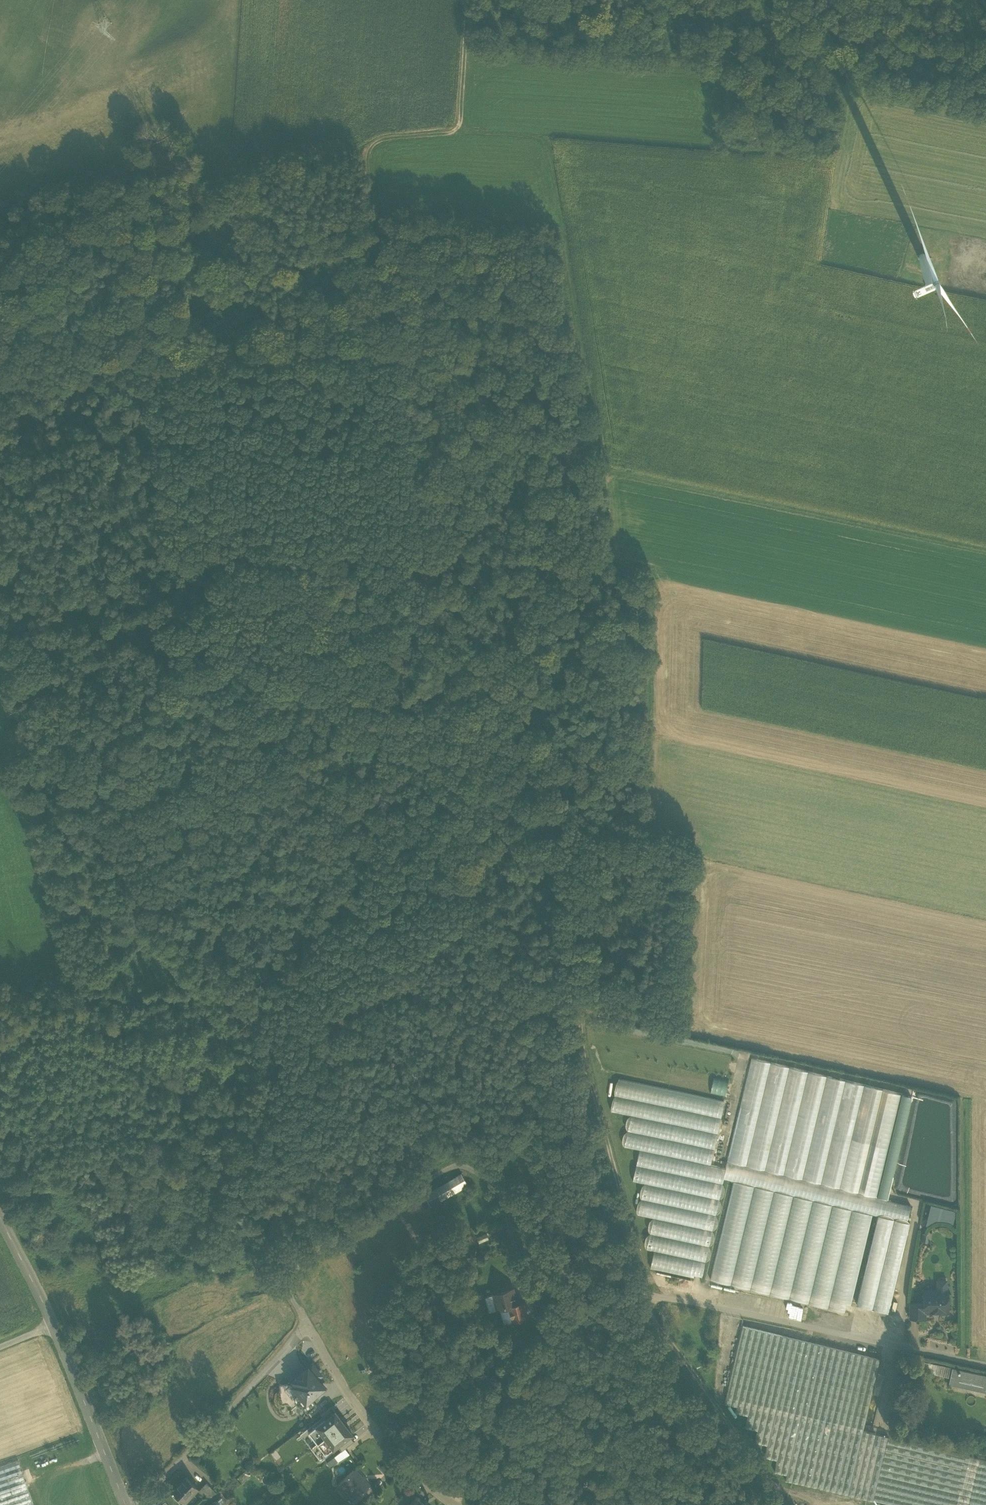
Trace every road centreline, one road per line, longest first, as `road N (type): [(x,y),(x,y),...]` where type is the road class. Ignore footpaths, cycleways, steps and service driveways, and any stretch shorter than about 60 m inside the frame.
road 1 (track): [(468,0),(460,122),(451,132),(374,144),(368,158),(411,431),(463,680),(500,706),(532,753),(572,846),(580,920),(576,1020),(633,1252),(719,1406),(788,1504)]
road 2 (residential): [(651,1292),(985,1365)]
road 3 (unclassified): [(124,1504),(0,1215)]
road 4 (residential): [(307,1326),(135,1504)]
road 5 (residential): [(445,1167),(289,1279),(307,1326)]
road 6 (residential): [(307,1326),(402,1463),(457,1504)]

